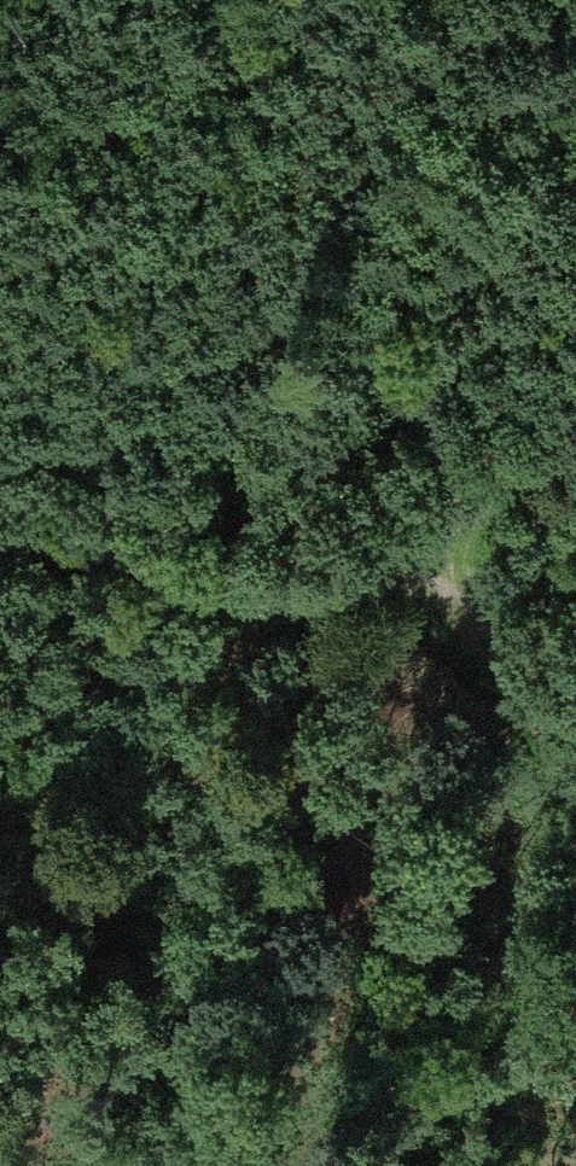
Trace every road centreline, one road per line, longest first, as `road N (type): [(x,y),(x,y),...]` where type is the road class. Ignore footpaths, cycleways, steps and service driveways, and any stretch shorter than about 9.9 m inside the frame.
road 1 (track): [(322,608),(0,806)]
road 2 (track): [(322,608),(0,536)]
road 3 (track): [(575,780),(417,540)]
road 4 (track): [(417,540),(575,430)]

